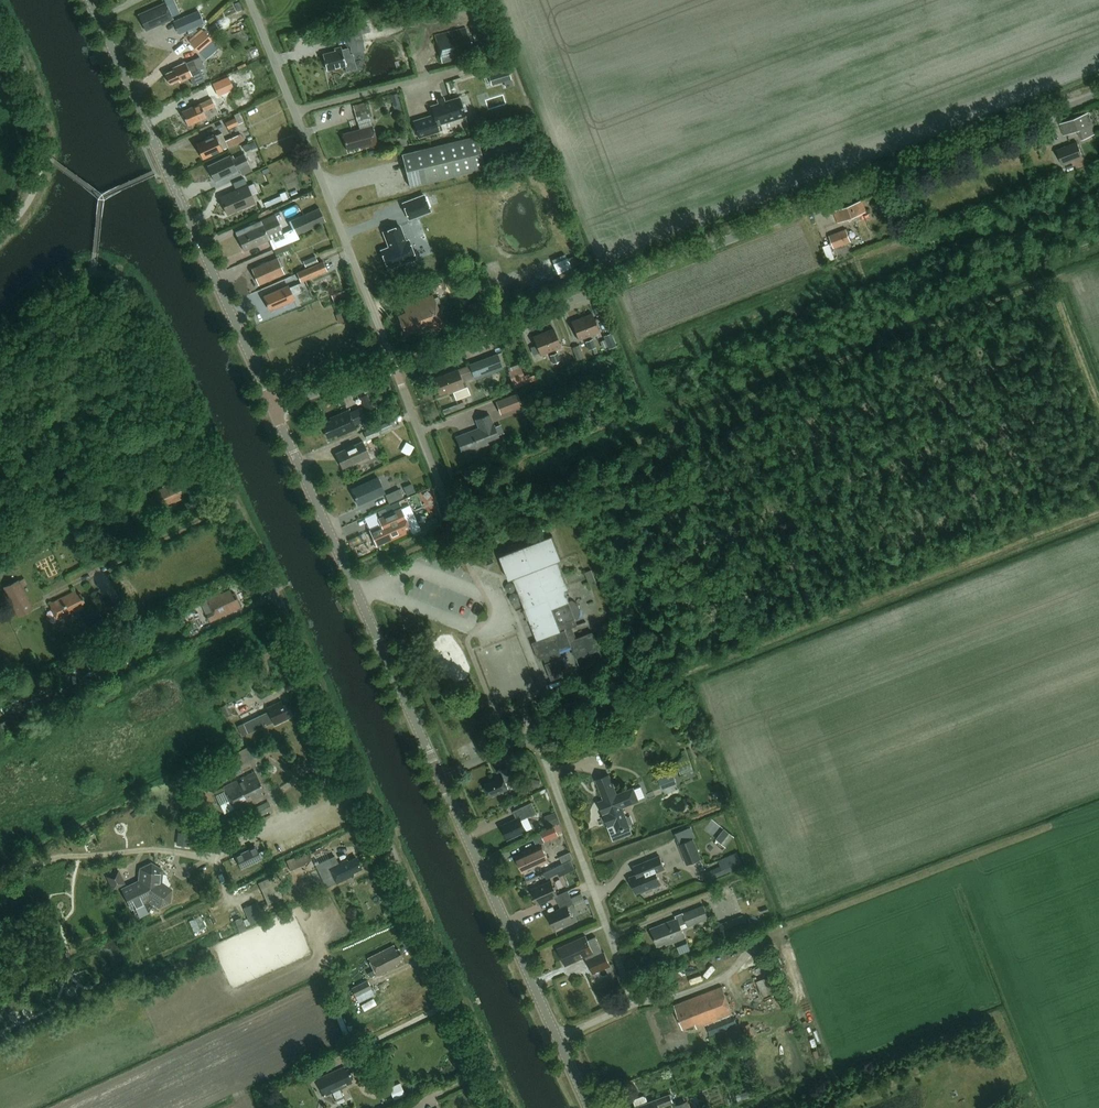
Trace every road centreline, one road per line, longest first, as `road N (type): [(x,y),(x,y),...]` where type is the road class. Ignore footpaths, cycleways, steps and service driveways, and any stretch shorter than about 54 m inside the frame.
road 1 (unclassified): [(508,1107),(150,313),(127,285),(94,273)]
road 2 (unclassified): [(626,280),(1098,96)]
road 3 (residential): [(557,1037),(621,1009),(629,990),(535,739),(439,778)]
road 4 (tertiary): [(275,406),(90,0)]
road 5 (tertiary): [(439,778),(275,406)]
road 6 (residential): [(250,0),(396,368)]
road 7 (tertiary): [(557,1037),(439,778)]
road 8 (residential): [(396,368),(626,280)]
road 9 (track): [(214,857),(149,851),(55,858),(0,881)]
road 10 (residential): [(396,368),(451,517)]
road 11 (unclassified): [(45,148),(33,92),(0,19)]
road 12 (residential): [(275,406),(396,368)]

